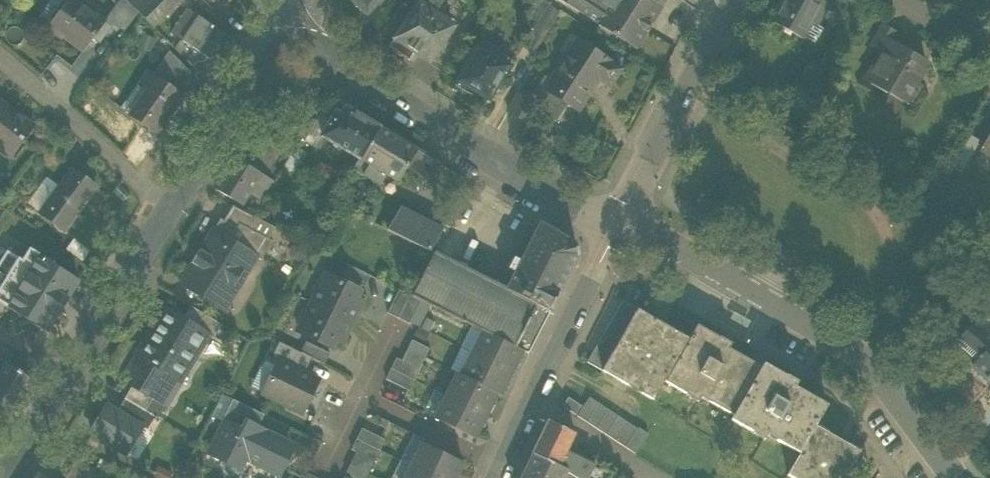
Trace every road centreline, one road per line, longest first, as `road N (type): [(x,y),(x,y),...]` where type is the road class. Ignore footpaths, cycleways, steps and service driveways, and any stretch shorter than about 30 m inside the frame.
road 1 (residential): [(614,226),(647,233),(860,355),(950,477)]
road 2 (tertiary): [(293,43),(614,226)]
road 3 (residential): [(494,477),(614,226)]
road 4 (tertiary): [(614,226),(731,0)]
road 5 (residential): [(167,208),(0,57)]
road 6 (tertiary): [(167,208),(275,48),(293,43)]
road 7 (tertiary): [(66,371),(167,208)]
road 8 (tertiary): [(6,477),(66,371)]

